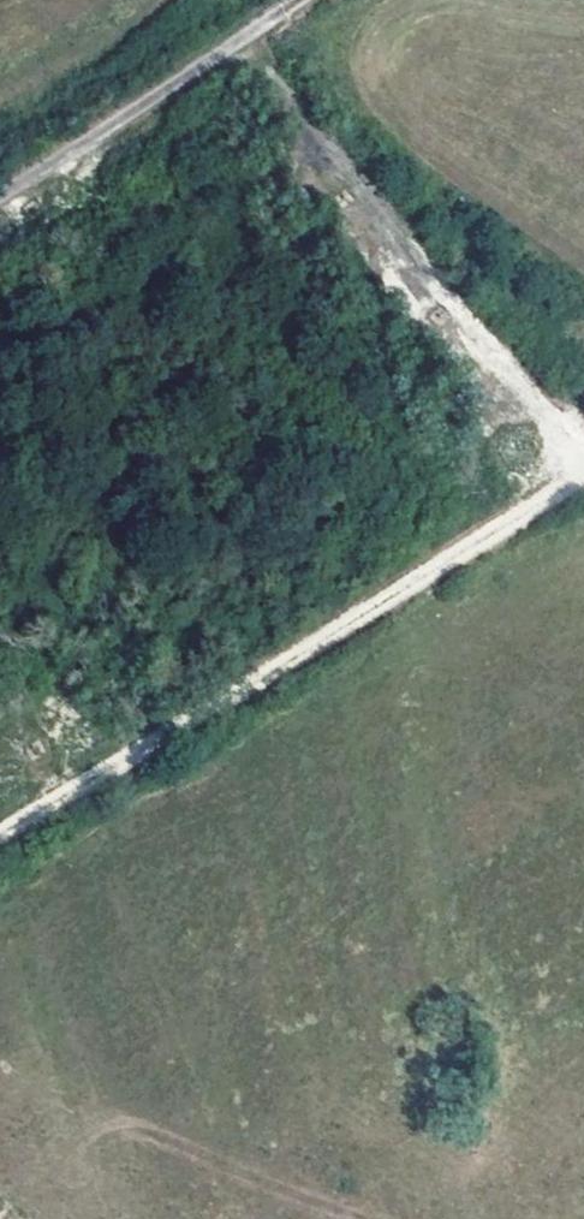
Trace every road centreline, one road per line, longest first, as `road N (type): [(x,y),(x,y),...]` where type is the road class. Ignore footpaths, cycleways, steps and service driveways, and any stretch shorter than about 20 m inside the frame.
road 1 (track): [(583,489),(0,844)]
road 2 (track): [(294,0),(0,199)]

